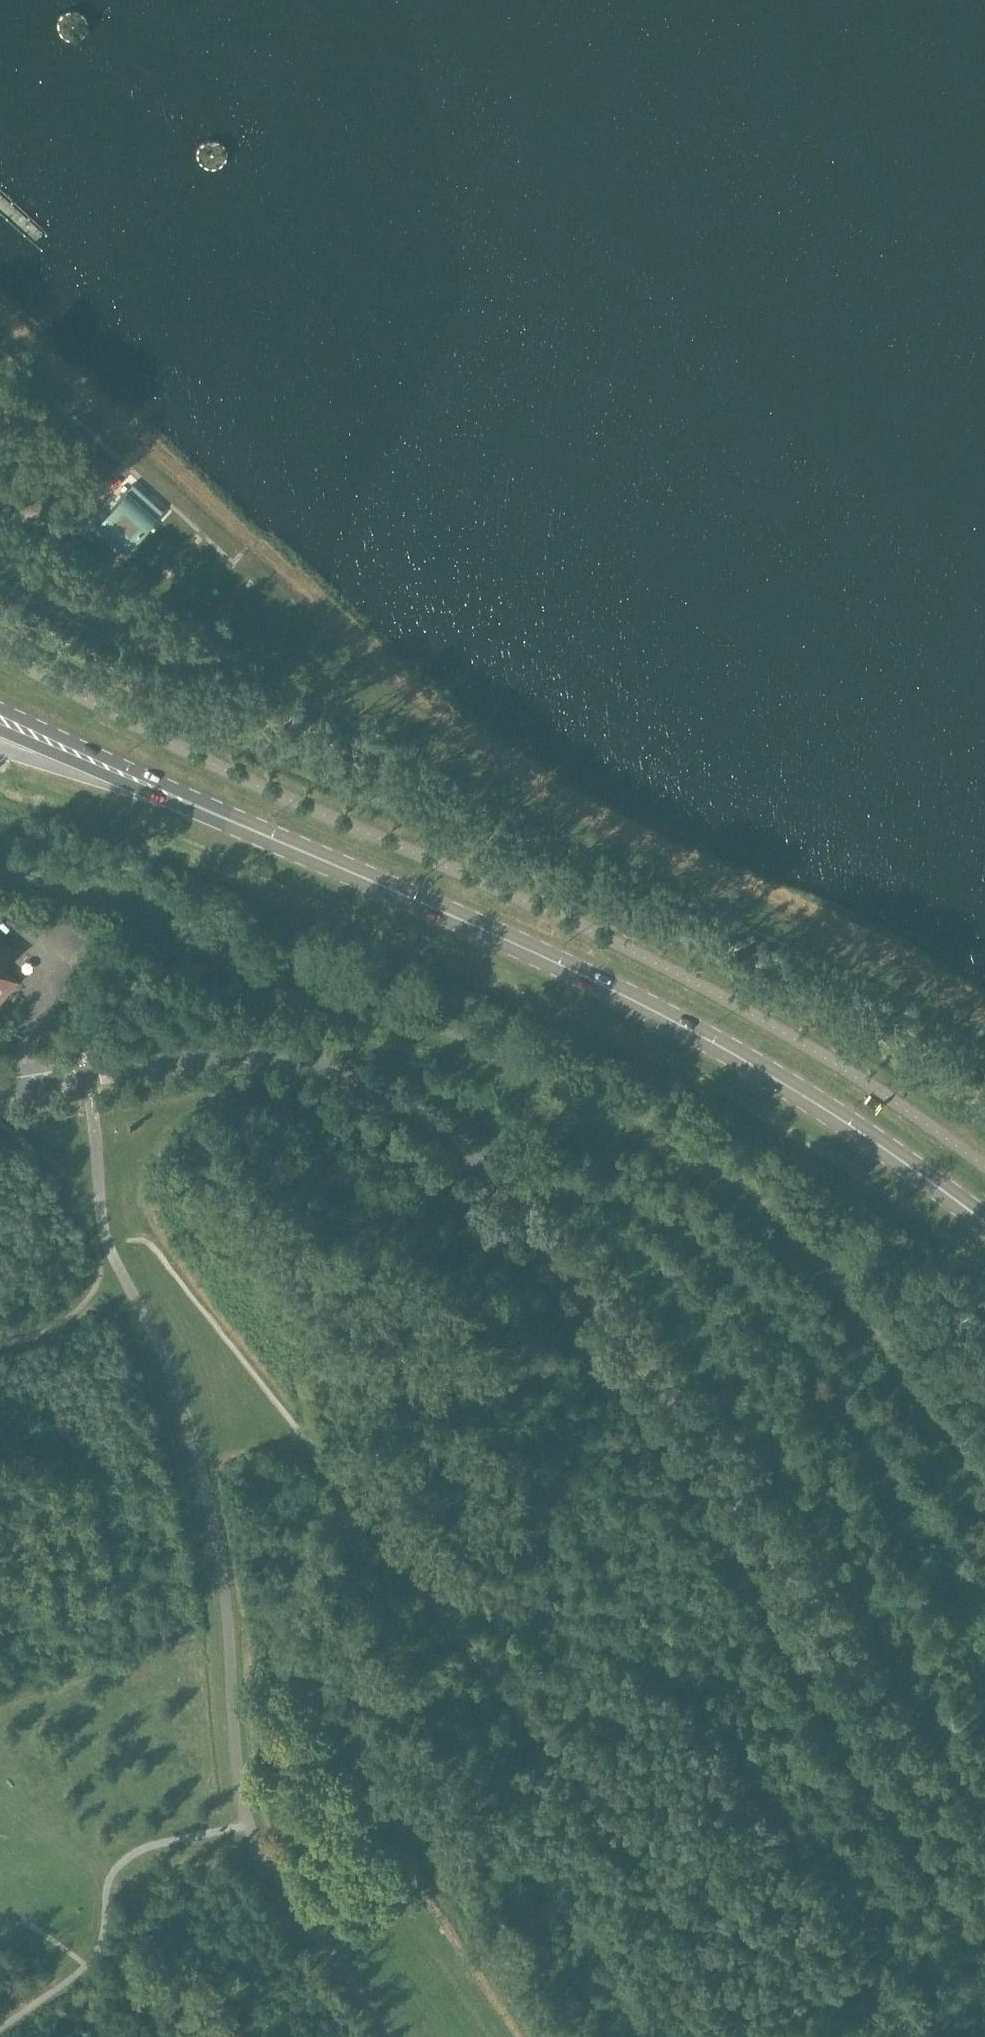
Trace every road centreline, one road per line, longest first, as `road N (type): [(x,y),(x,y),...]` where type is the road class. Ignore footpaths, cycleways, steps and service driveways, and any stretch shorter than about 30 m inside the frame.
road 1 (tertiary): [(984,1889),(689,1417),(565,1258),(447,1137),(337,1071),(258,1053),(0,1085)]
road 2 (primary): [(984,1222),(840,1118),(638,1002),(0,719)]

